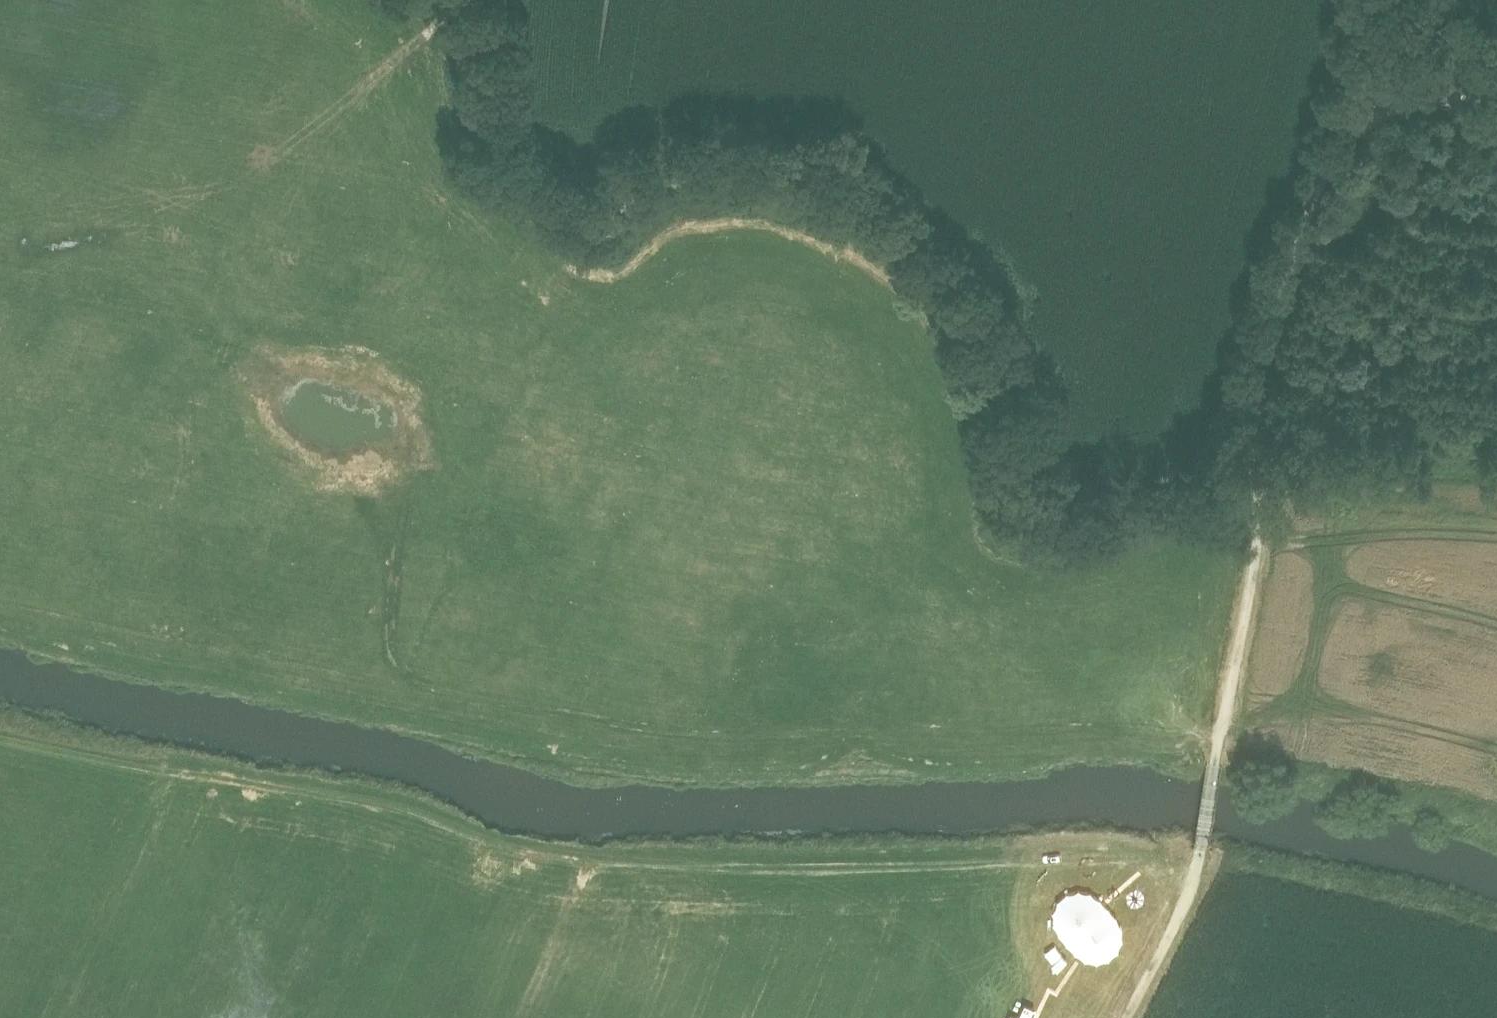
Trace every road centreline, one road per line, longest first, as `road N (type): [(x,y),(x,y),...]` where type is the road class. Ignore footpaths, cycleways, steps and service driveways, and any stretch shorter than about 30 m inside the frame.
road 1 (track): [(1496,112),(1402,108),(1367,125),(1317,186),(1274,298),(1258,373),(1258,536),(1202,853),(1185,909),(1129,1017)]

